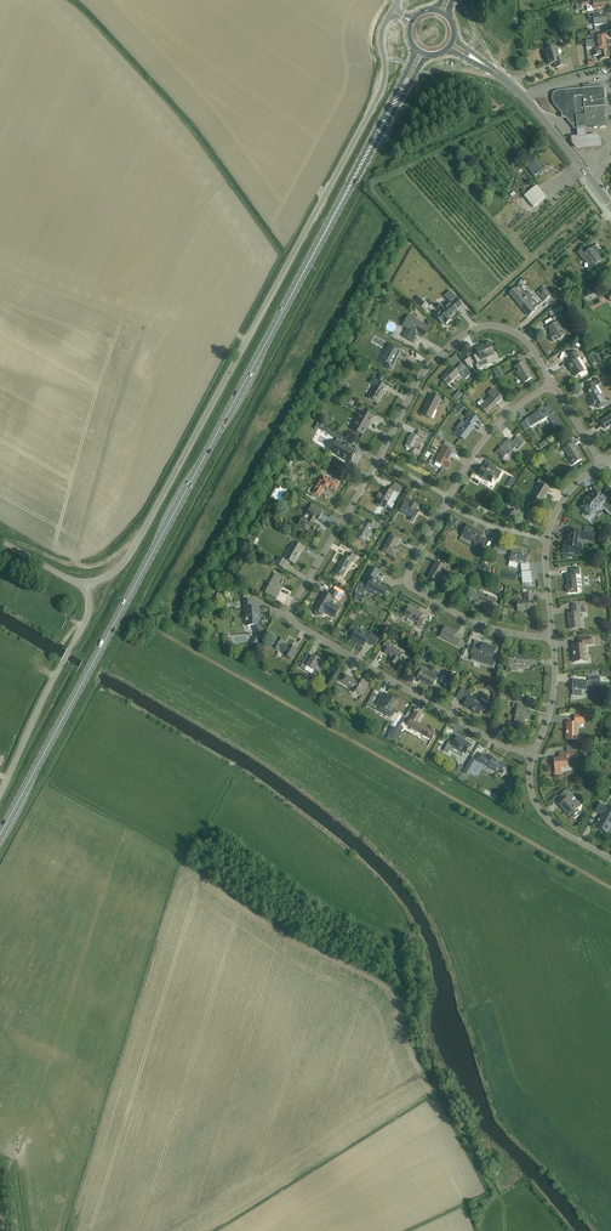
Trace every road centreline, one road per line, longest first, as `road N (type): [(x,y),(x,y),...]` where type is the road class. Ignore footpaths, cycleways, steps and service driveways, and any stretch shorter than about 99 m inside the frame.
road 1 (primary): [(0,836),(398,94)]
road 2 (unclassified): [(84,586),(124,565),(377,99),(381,35),(393,11)]
road 3 (residential): [(382,460),(292,618),(534,756)]
road 4 (residential): [(553,383),(532,345),(501,327),(484,327),(451,347),(420,381),(382,460)]
road 5 (residential): [(552,636),(490,628),(412,588),(409,575),(448,501)]
road 6 (unclassified): [(0,791),(88,612),(84,586)]
road 7 (secondary): [(610,207),(504,80)]
road 8 (residential): [(448,501),(500,422),(553,383)]
road 9 (residential): [(610,858),(546,816),(533,789),(534,756)]
road 10 (residential): [(534,756),(558,678),(552,636)]

